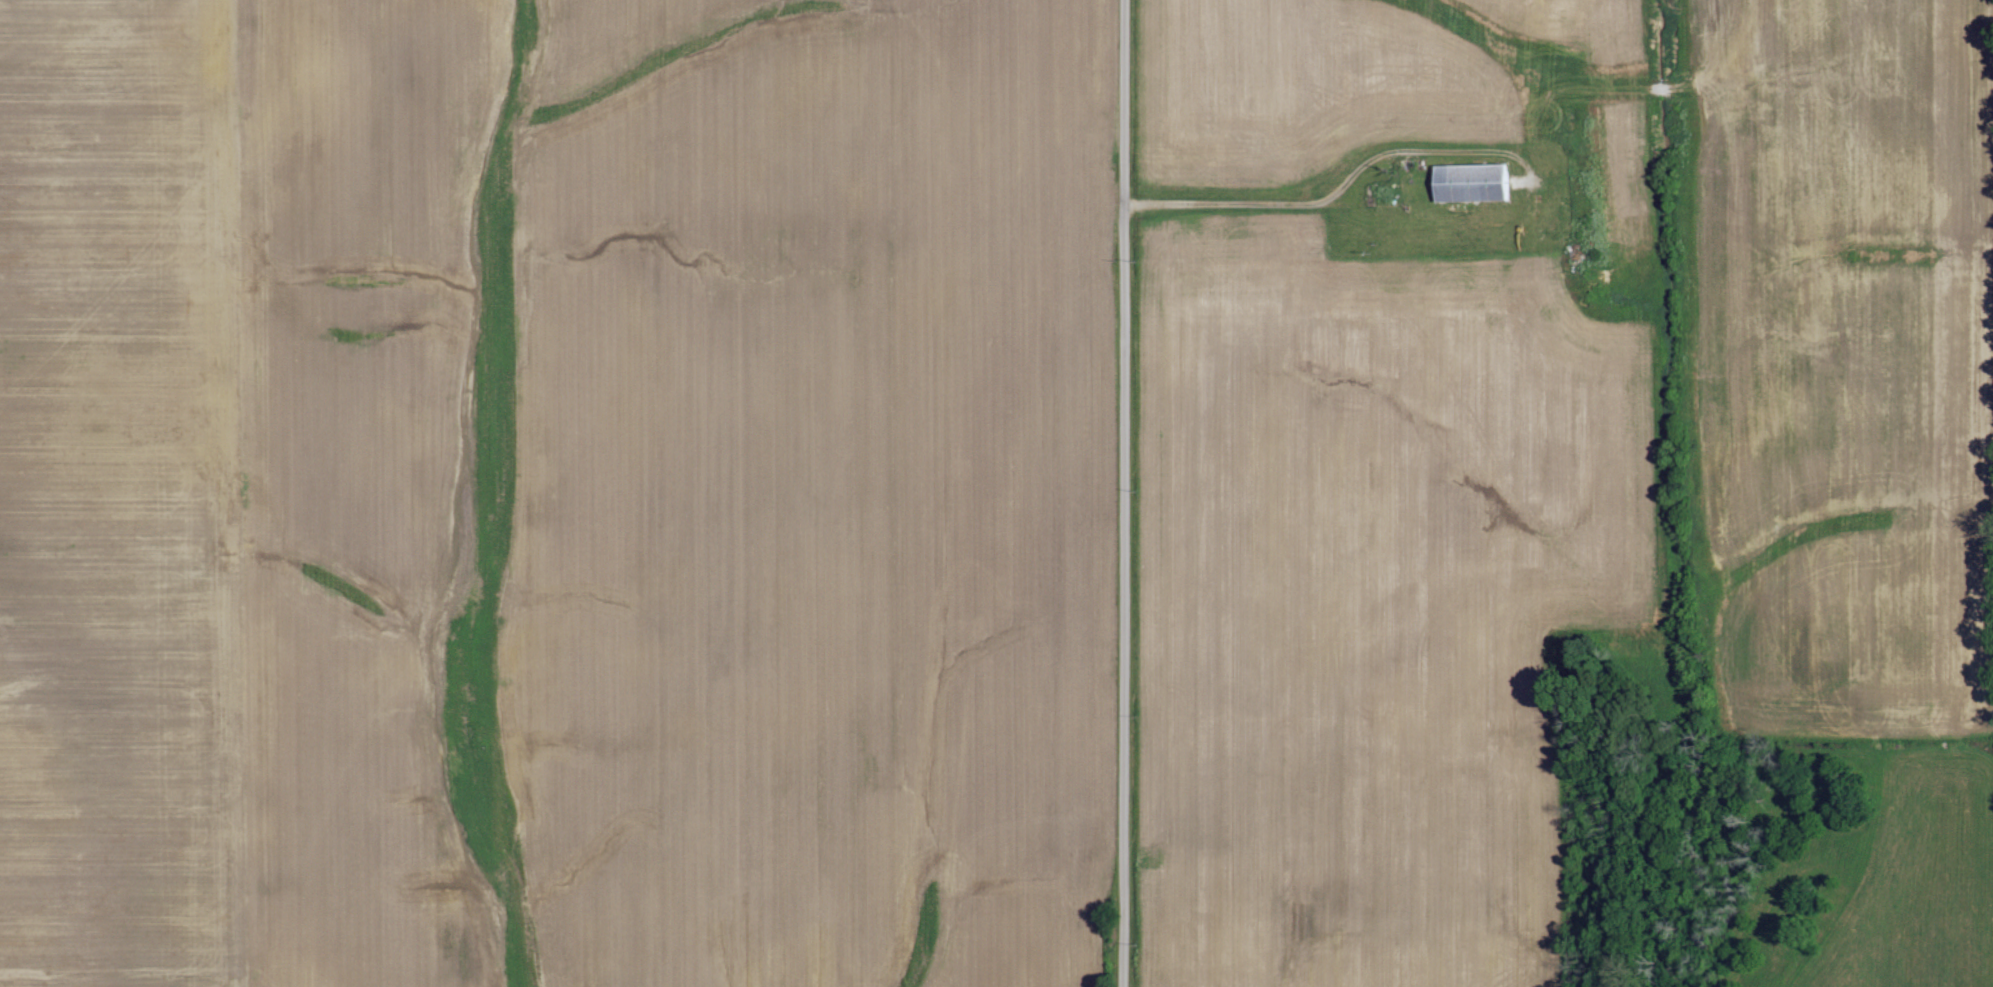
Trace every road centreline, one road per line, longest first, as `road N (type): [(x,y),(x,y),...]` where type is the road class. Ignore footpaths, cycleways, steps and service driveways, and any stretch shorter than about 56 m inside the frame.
road 1 (residential): [(1130,986),(1130,0)]

